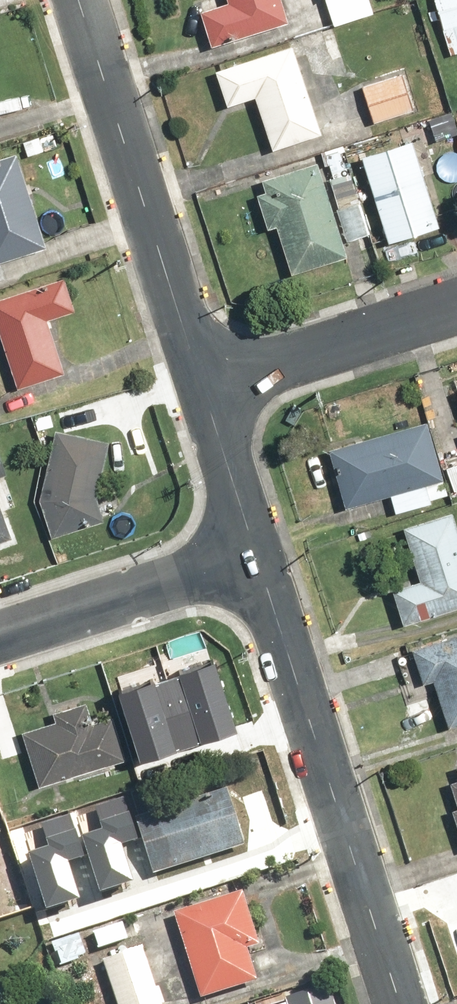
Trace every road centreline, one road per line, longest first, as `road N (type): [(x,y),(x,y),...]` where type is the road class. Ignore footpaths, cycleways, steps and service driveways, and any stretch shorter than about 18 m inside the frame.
road 1 (residential): [(252,554),(398,1003)]
road 2 (residential): [(79,0),(202,389)]
road 3 (residential): [(456,307),(202,389)]
road 4 (residential): [(252,554),(0,635)]
road 5 (residential): [(202,389),(252,554)]

